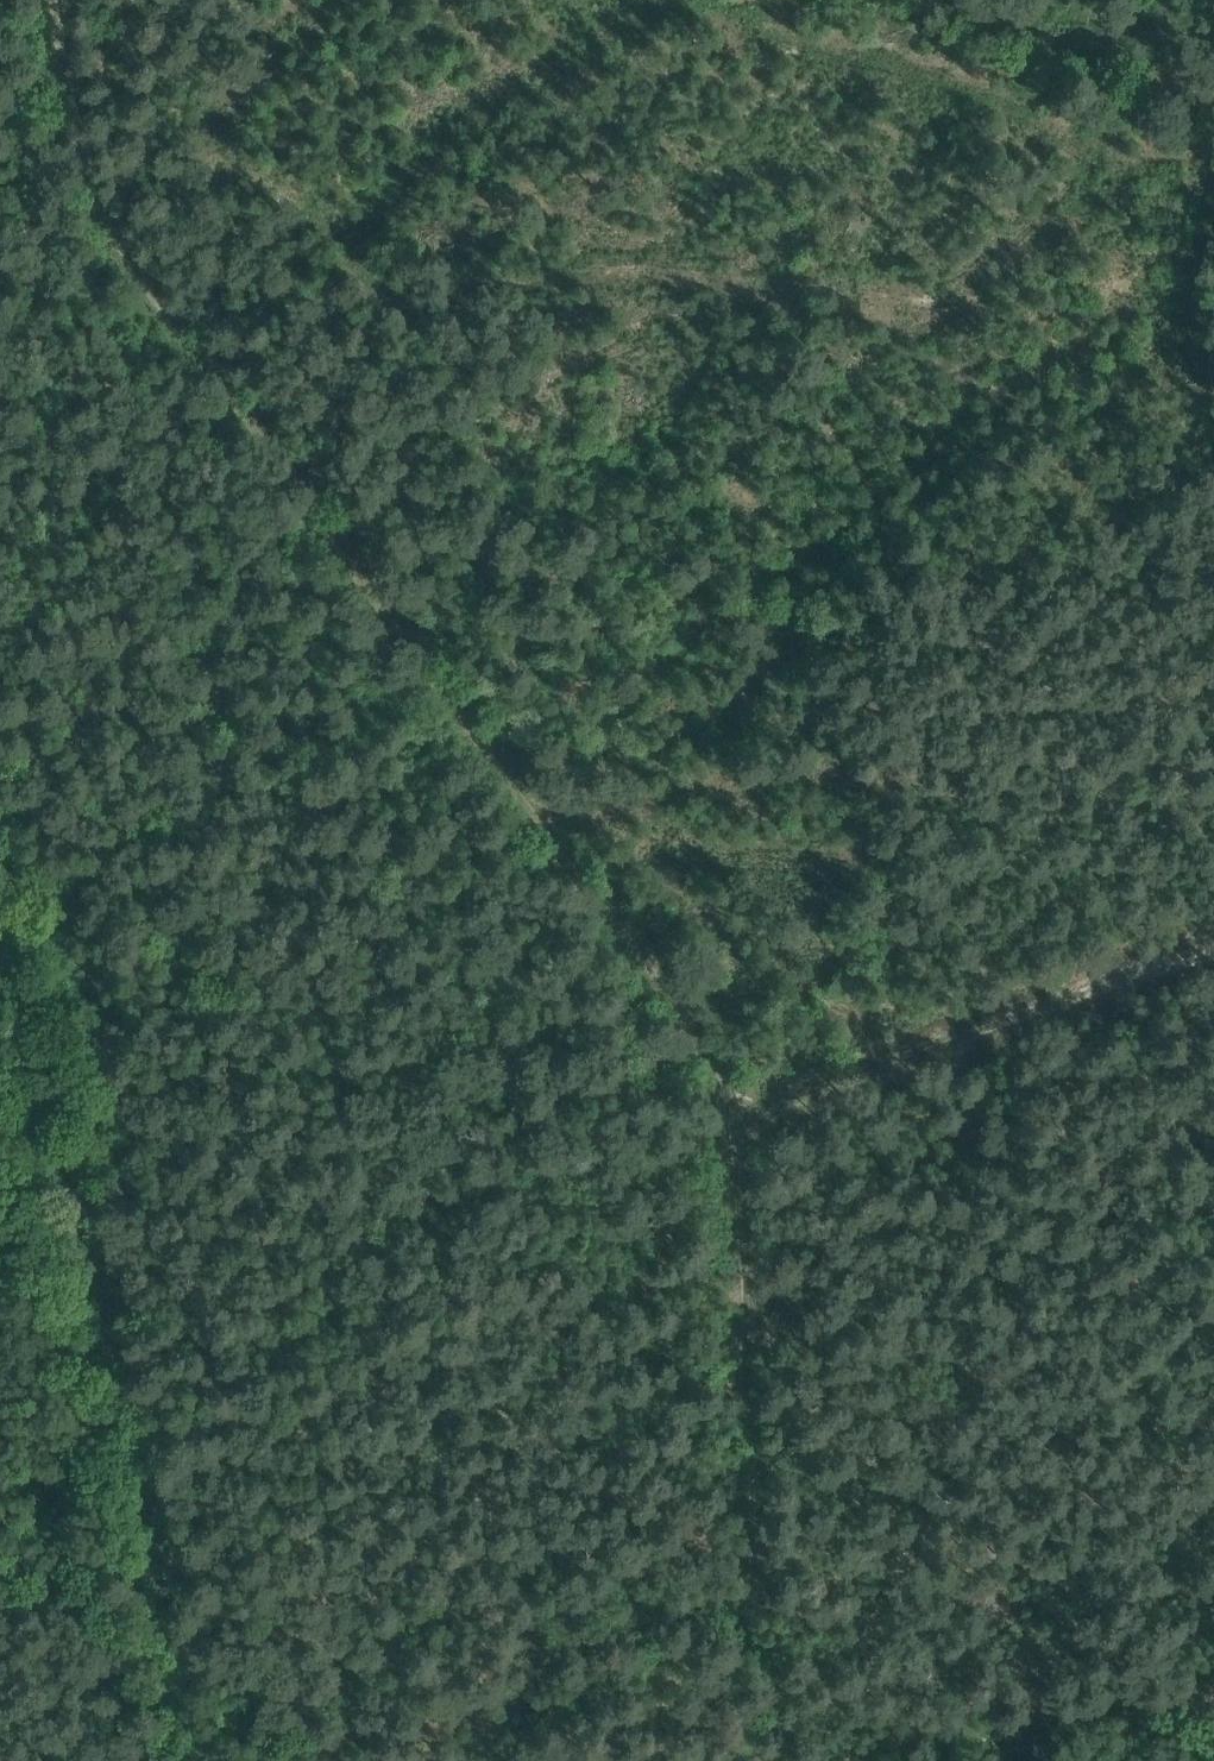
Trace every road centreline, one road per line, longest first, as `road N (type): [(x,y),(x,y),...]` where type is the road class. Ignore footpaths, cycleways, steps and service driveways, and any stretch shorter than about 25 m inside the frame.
road 1 (track): [(1213,943),(744,1108),(748,1555),(709,1691),(675,1760)]
road 2 (track): [(1213,97),(1094,66),(921,0)]

